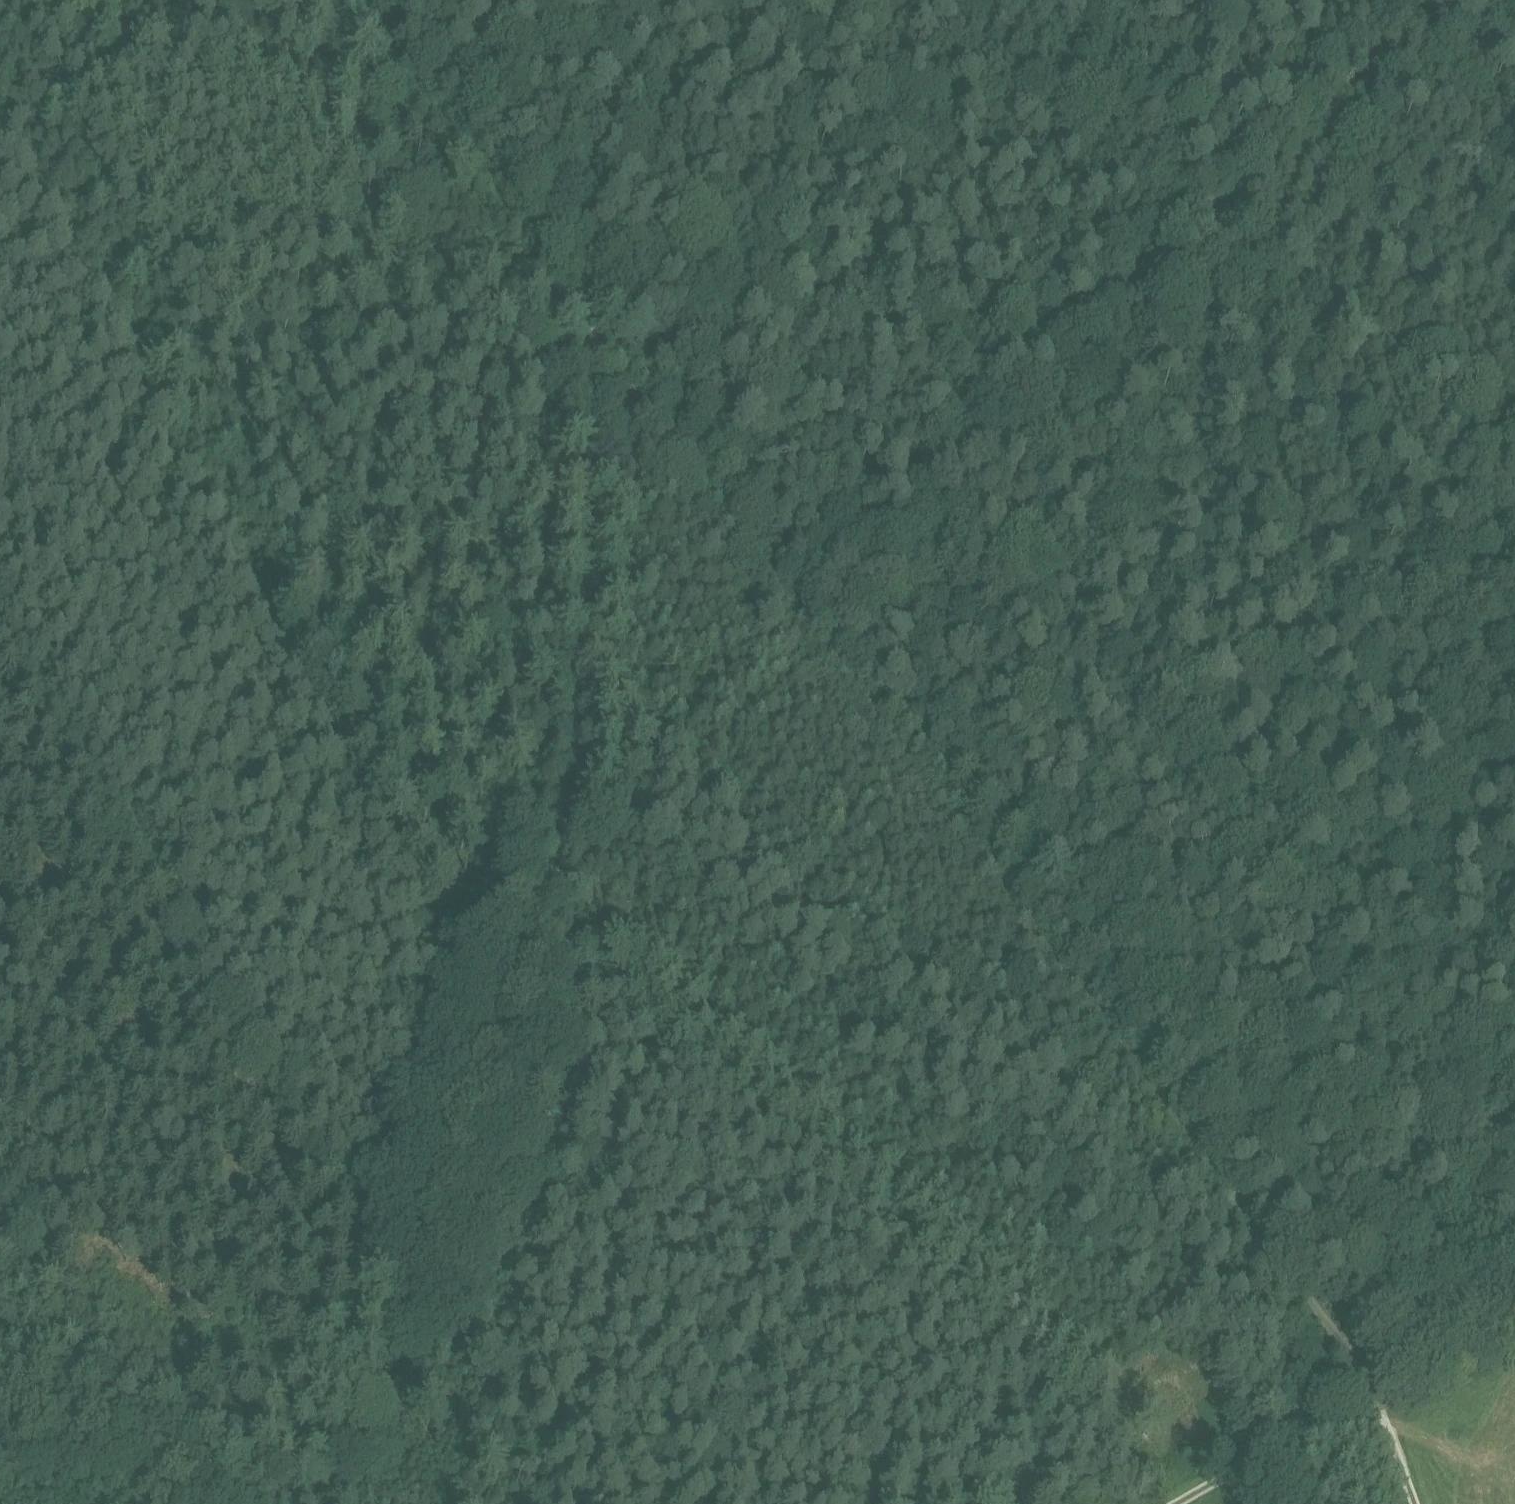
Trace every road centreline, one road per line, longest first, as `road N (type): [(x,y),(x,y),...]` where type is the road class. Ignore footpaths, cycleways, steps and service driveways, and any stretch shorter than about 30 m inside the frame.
road 1 (unclassified): [(1413,1503),(1380,1416),(1306,1438),(1172,1503)]

